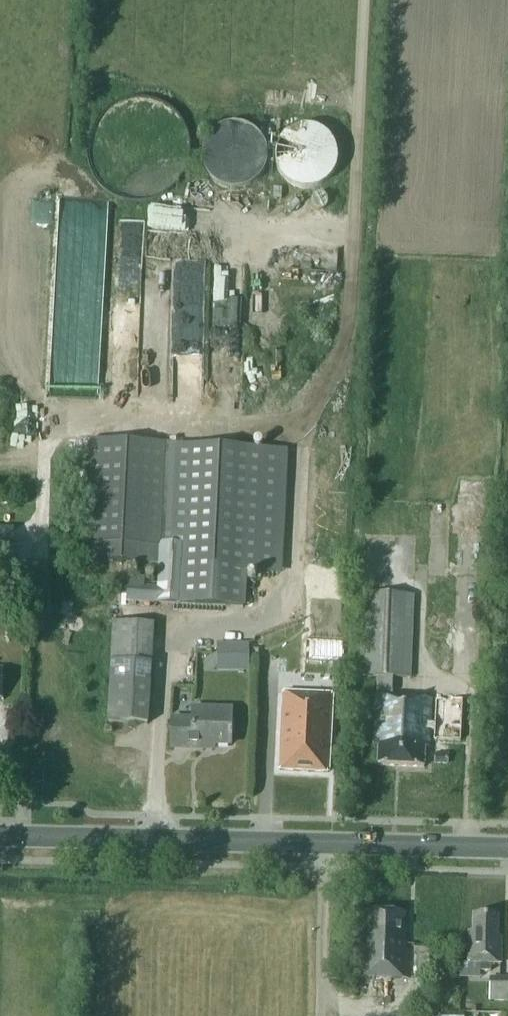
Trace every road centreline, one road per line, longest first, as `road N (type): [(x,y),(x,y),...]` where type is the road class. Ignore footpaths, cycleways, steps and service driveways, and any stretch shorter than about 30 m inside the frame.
road 1 (tertiary): [(0,836),(507,847)]

